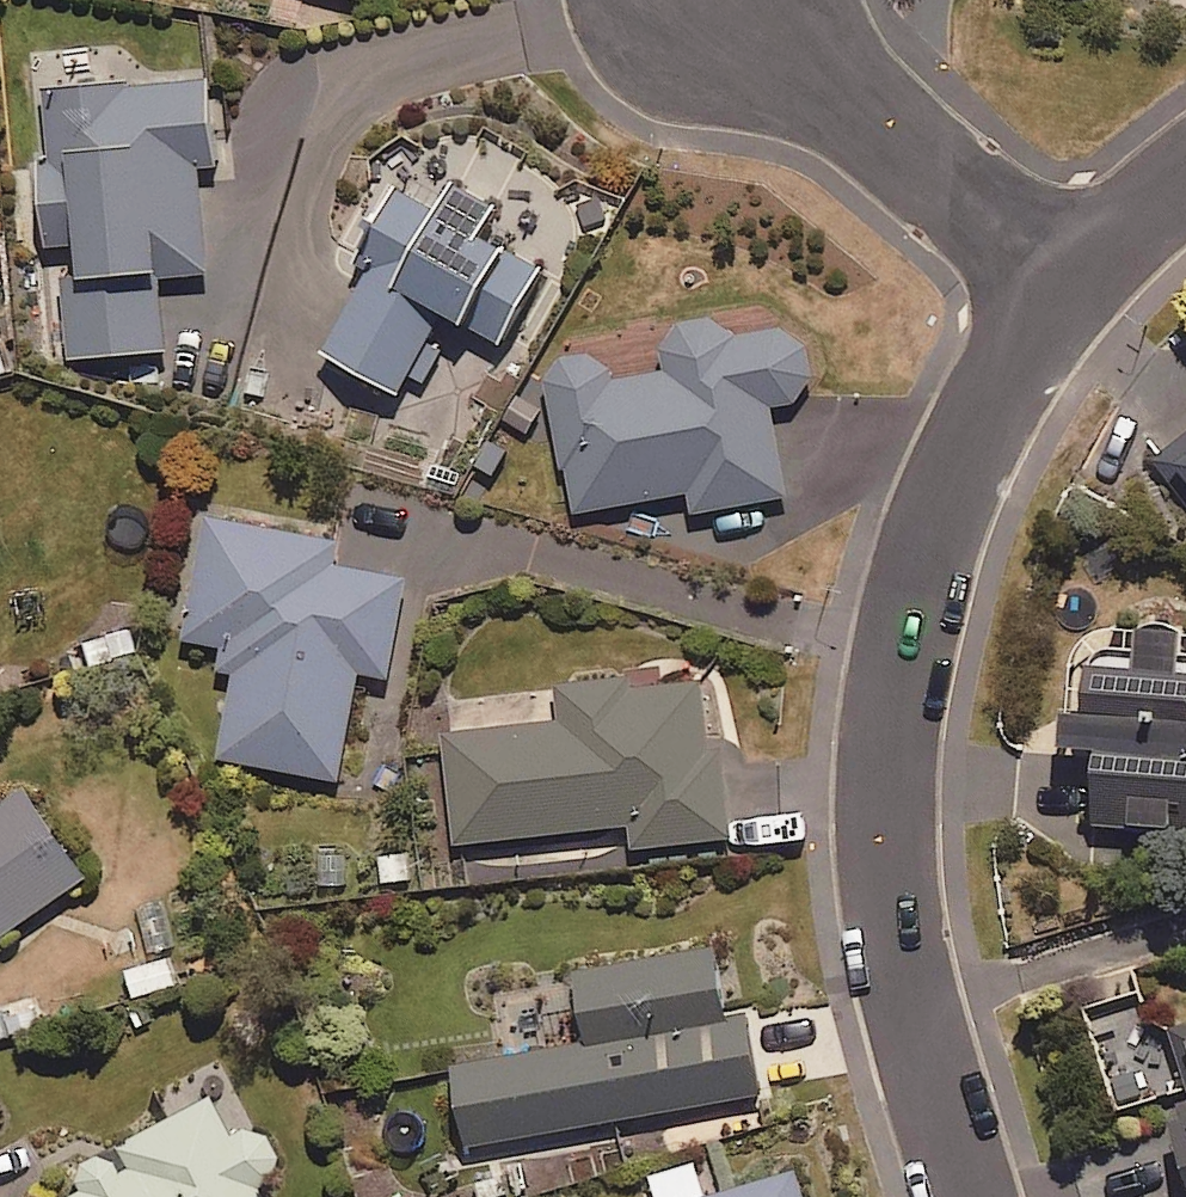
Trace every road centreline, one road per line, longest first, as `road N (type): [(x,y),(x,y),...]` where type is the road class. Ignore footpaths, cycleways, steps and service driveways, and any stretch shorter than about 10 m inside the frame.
road 1 (residential): [(969,1196),(908,994),(888,857),(889,730),(907,613),(942,500),(994,398),(1069,291)]
road 2 (residential): [(733,0),(1069,291)]
road 3 (residential): [(1069,291),(1185,182)]

